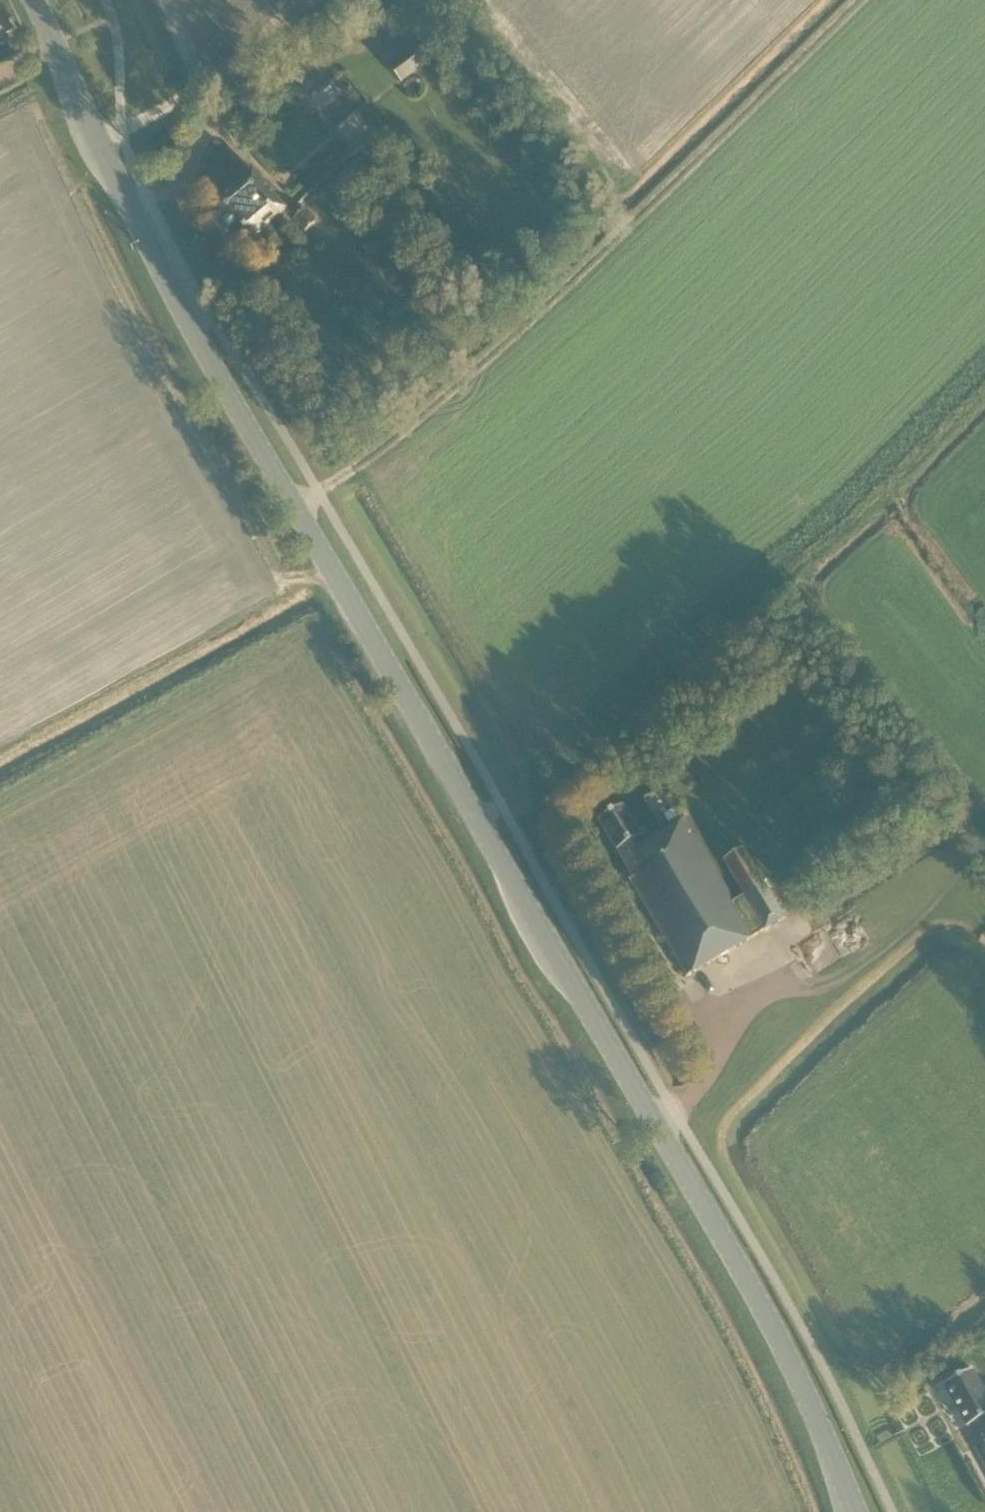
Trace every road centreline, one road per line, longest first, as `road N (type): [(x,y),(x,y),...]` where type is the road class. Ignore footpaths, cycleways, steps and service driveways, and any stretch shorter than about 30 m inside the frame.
road 1 (primary): [(855,1511),(787,1356),(260,450),(118,183),(34,0)]
road 2 (track): [(665,1138),(749,1019),(772,1001),(854,970),(910,933),(984,853)]

